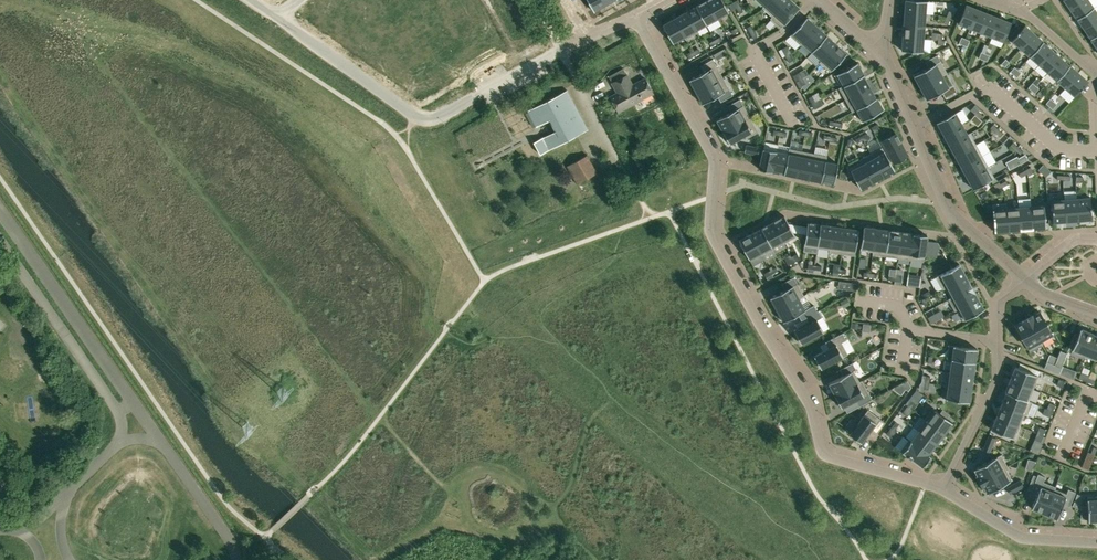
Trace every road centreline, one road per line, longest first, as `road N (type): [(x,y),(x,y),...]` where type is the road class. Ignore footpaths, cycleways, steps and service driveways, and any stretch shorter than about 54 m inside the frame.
road 1 (residential): [(635,16),(713,158),(711,234),(811,407),(823,454),(943,490)]
road 2 (residential): [(561,50),(423,119),(273,15)]
road 3 (residential): [(1027,280),(950,212),(888,62),(871,47)]
road 4 (track): [(650,217),(534,0)]
road 5 (residential): [(1027,280),(997,301),(998,381),(943,490)]
road 6 (residential): [(943,490),(1021,538),(1096,543)]

